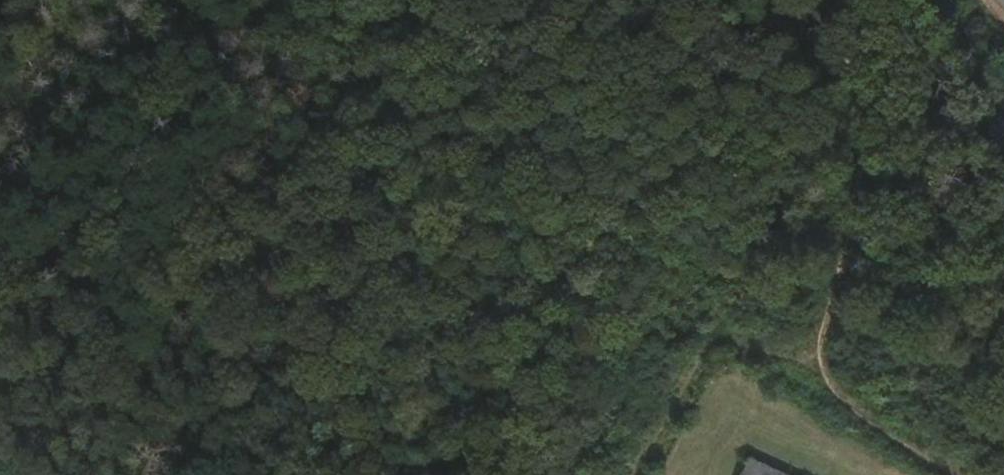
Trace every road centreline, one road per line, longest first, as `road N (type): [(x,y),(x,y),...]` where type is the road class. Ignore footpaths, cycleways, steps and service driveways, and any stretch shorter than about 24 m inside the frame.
road 1 (track): [(960,474),(899,437),(826,375),(820,350),(872,164),(855,108),(804,0)]

